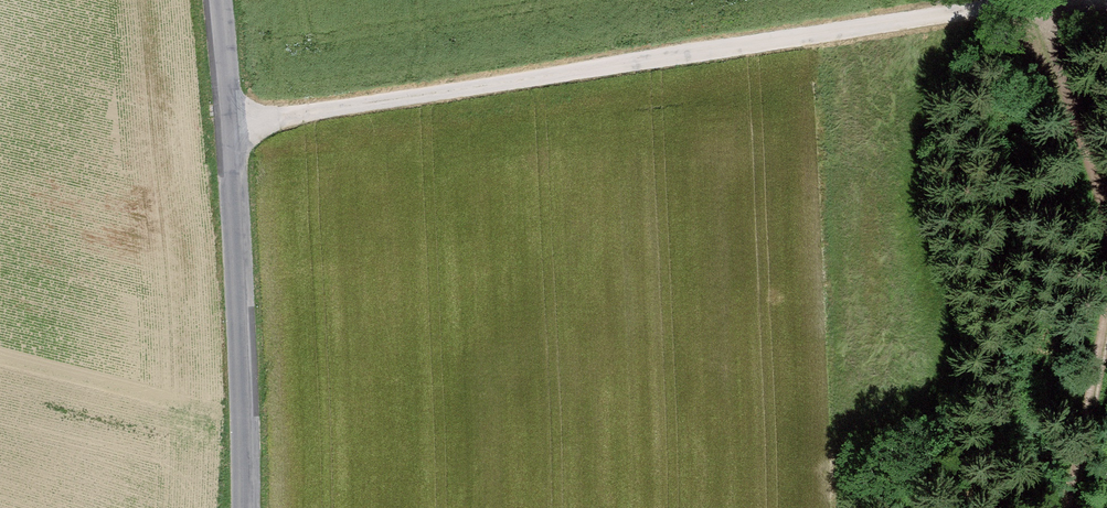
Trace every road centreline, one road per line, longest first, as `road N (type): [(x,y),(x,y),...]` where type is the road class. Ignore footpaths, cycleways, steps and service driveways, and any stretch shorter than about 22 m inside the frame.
road 1 (track): [(230,123),(1012,0)]
road 2 (track): [(1028,0),(1104,193),(1098,349),(1067,507)]
road 3 (tertiary): [(215,0),(230,123),(252,507)]

